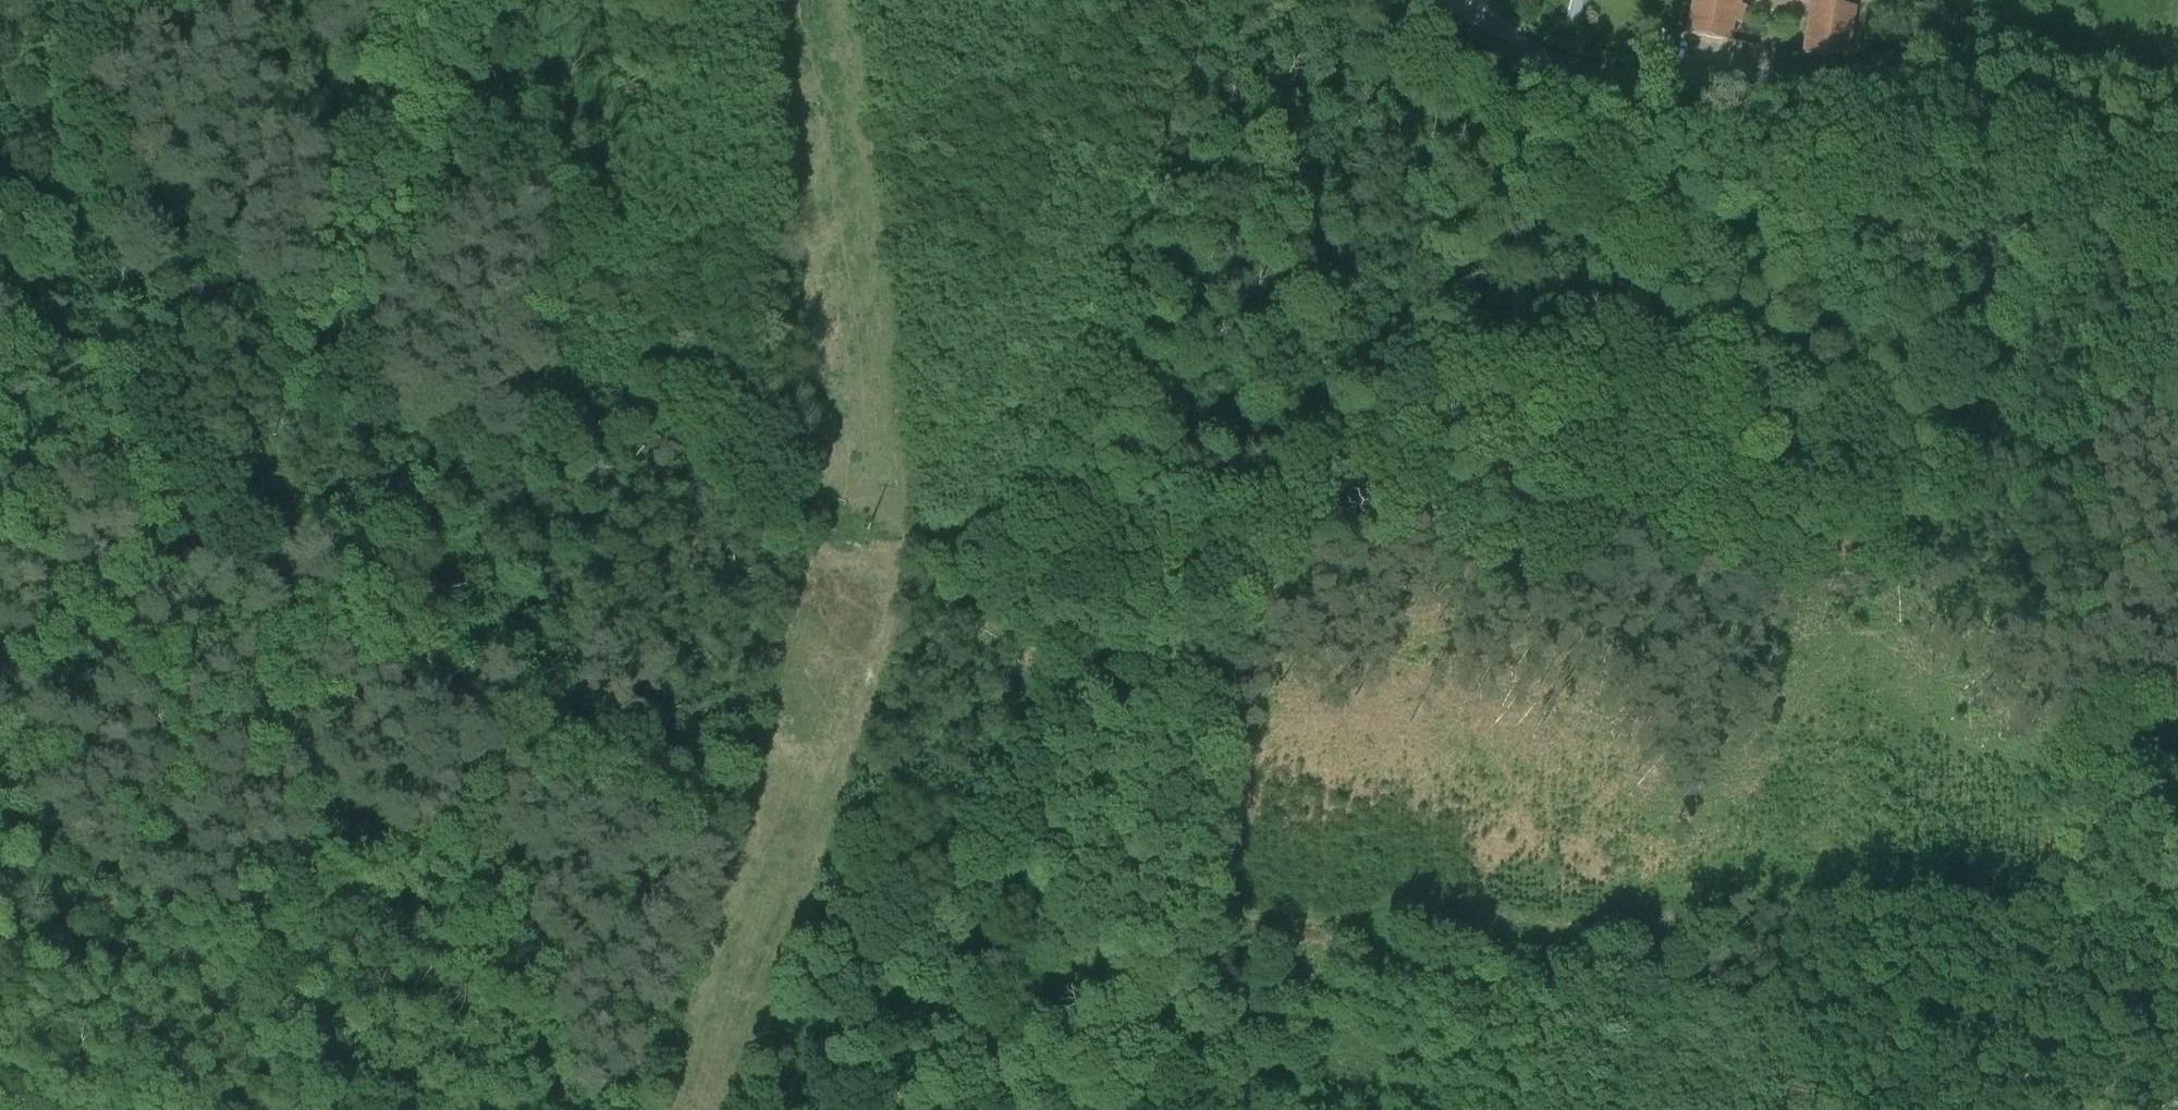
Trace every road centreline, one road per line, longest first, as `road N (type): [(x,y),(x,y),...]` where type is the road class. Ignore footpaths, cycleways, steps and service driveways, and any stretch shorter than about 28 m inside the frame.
road 1 (unclassified): [(1436,0),(1524,49),(1608,74),(1825,83),(2177,121)]
road 2 (track): [(2177,565),(2010,1109)]

